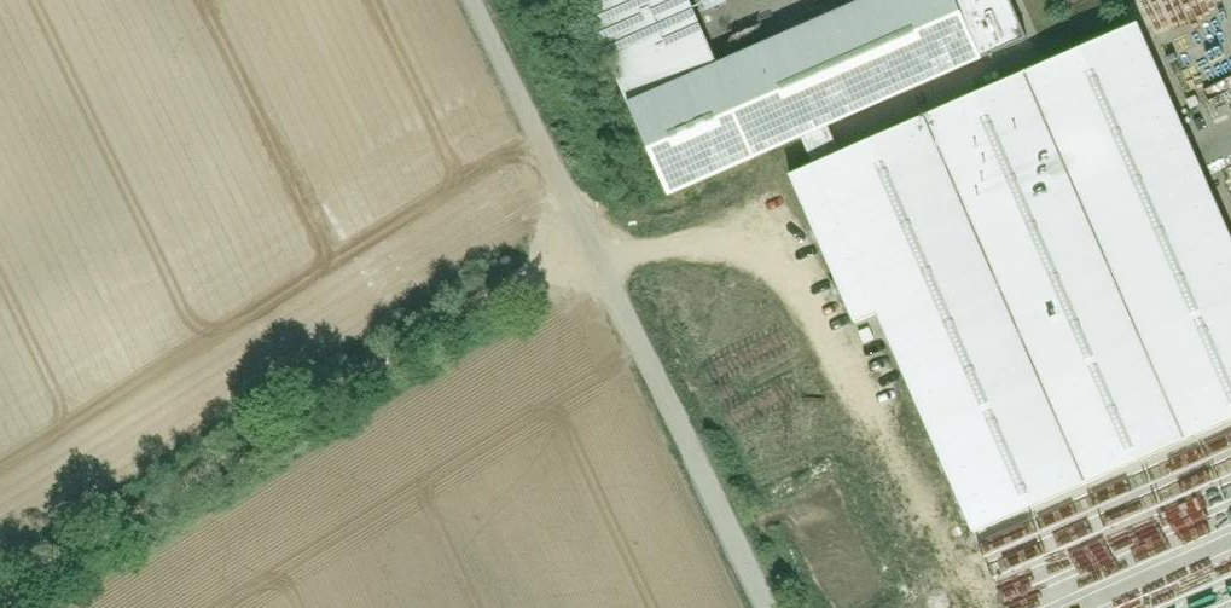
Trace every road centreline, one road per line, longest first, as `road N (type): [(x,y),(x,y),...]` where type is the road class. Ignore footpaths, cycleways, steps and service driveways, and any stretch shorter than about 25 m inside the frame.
road 1 (unclassified): [(0,592),(592,240)]
road 2 (unclassified): [(482,0),(592,240)]
road 3 (unclassified): [(592,240),(697,457)]
road 4 (track): [(697,457),(770,607)]

